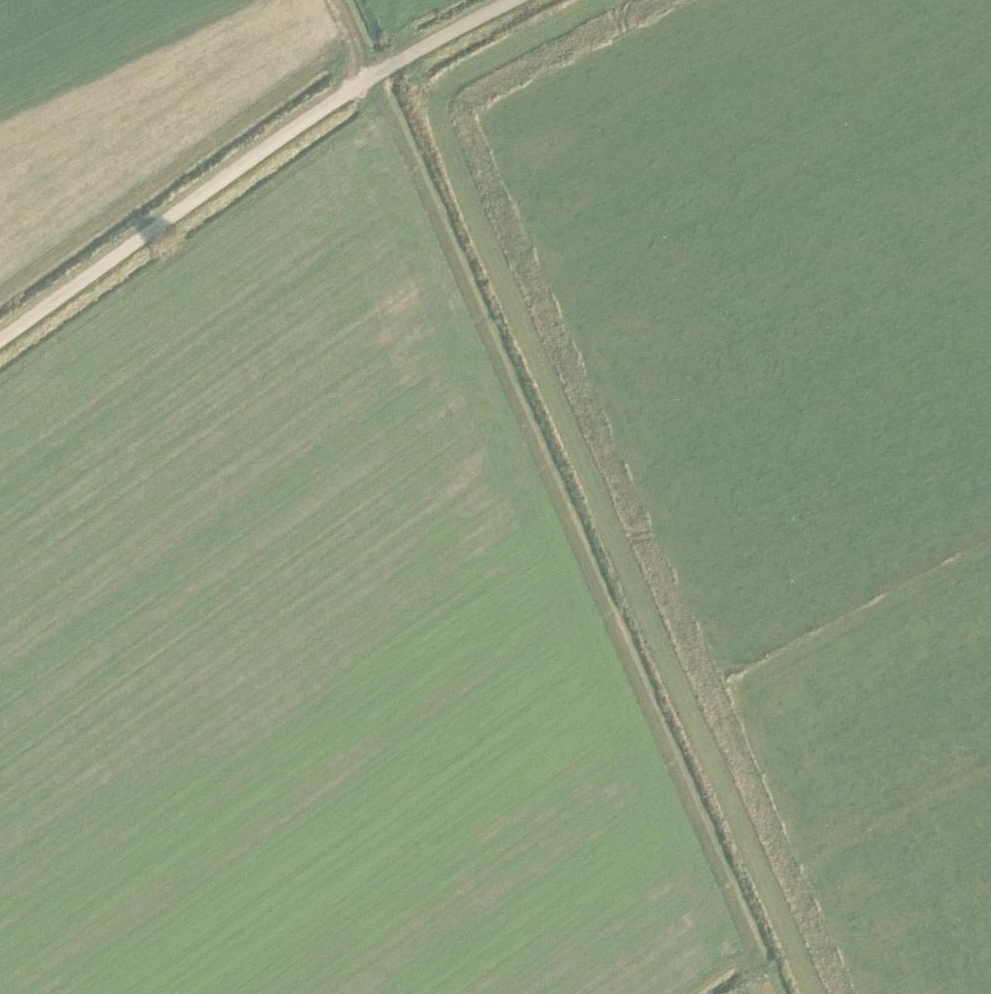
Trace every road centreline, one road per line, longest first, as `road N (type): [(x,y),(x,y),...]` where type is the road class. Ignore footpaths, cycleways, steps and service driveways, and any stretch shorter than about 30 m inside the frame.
road 1 (unclassified): [(0,345),(346,97),(519,0)]

